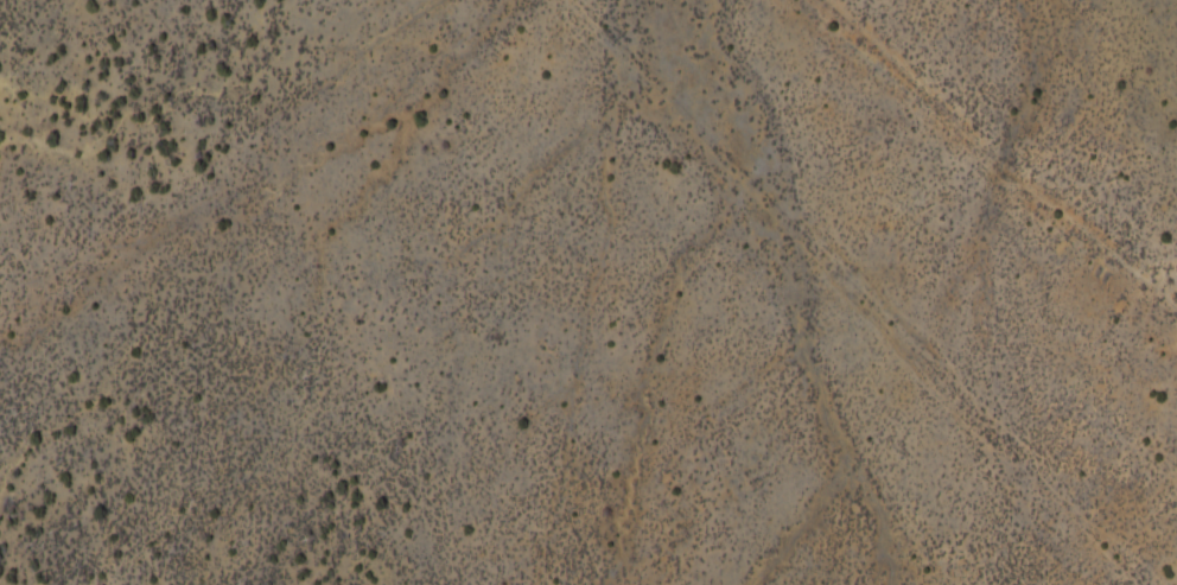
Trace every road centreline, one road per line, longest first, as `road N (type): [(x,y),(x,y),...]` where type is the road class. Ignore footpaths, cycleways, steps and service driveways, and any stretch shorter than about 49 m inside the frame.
road 1 (track): [(1176,313),(803,0)]

